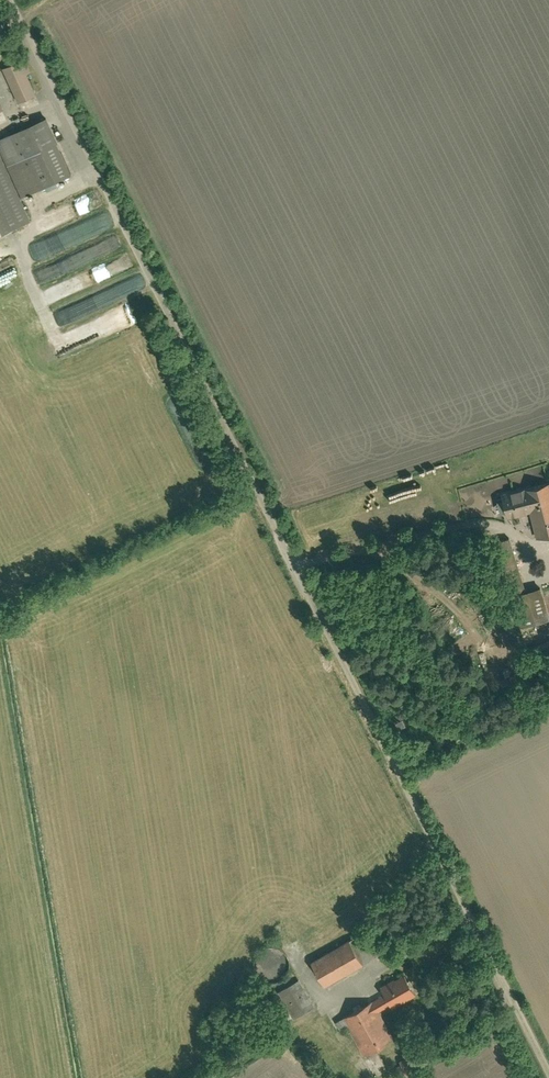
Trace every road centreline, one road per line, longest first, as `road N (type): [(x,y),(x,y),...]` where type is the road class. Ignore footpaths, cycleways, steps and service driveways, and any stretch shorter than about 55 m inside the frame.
road 1 (unclassified): [(4,0),(548,1075)]

